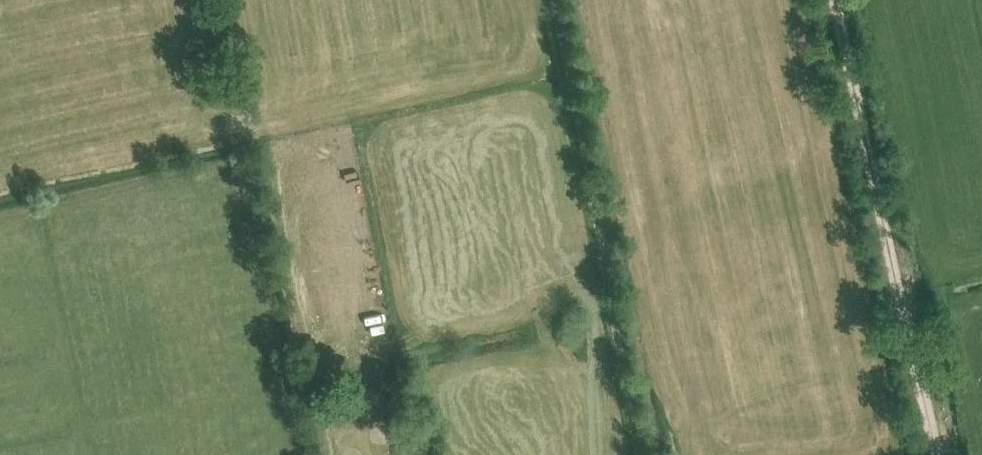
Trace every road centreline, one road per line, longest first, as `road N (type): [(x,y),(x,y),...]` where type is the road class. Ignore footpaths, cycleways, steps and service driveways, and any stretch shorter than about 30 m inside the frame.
road 1 (track): [(928,454),(825,0)]
road 2 (track): [(647,454),(554,0)]

